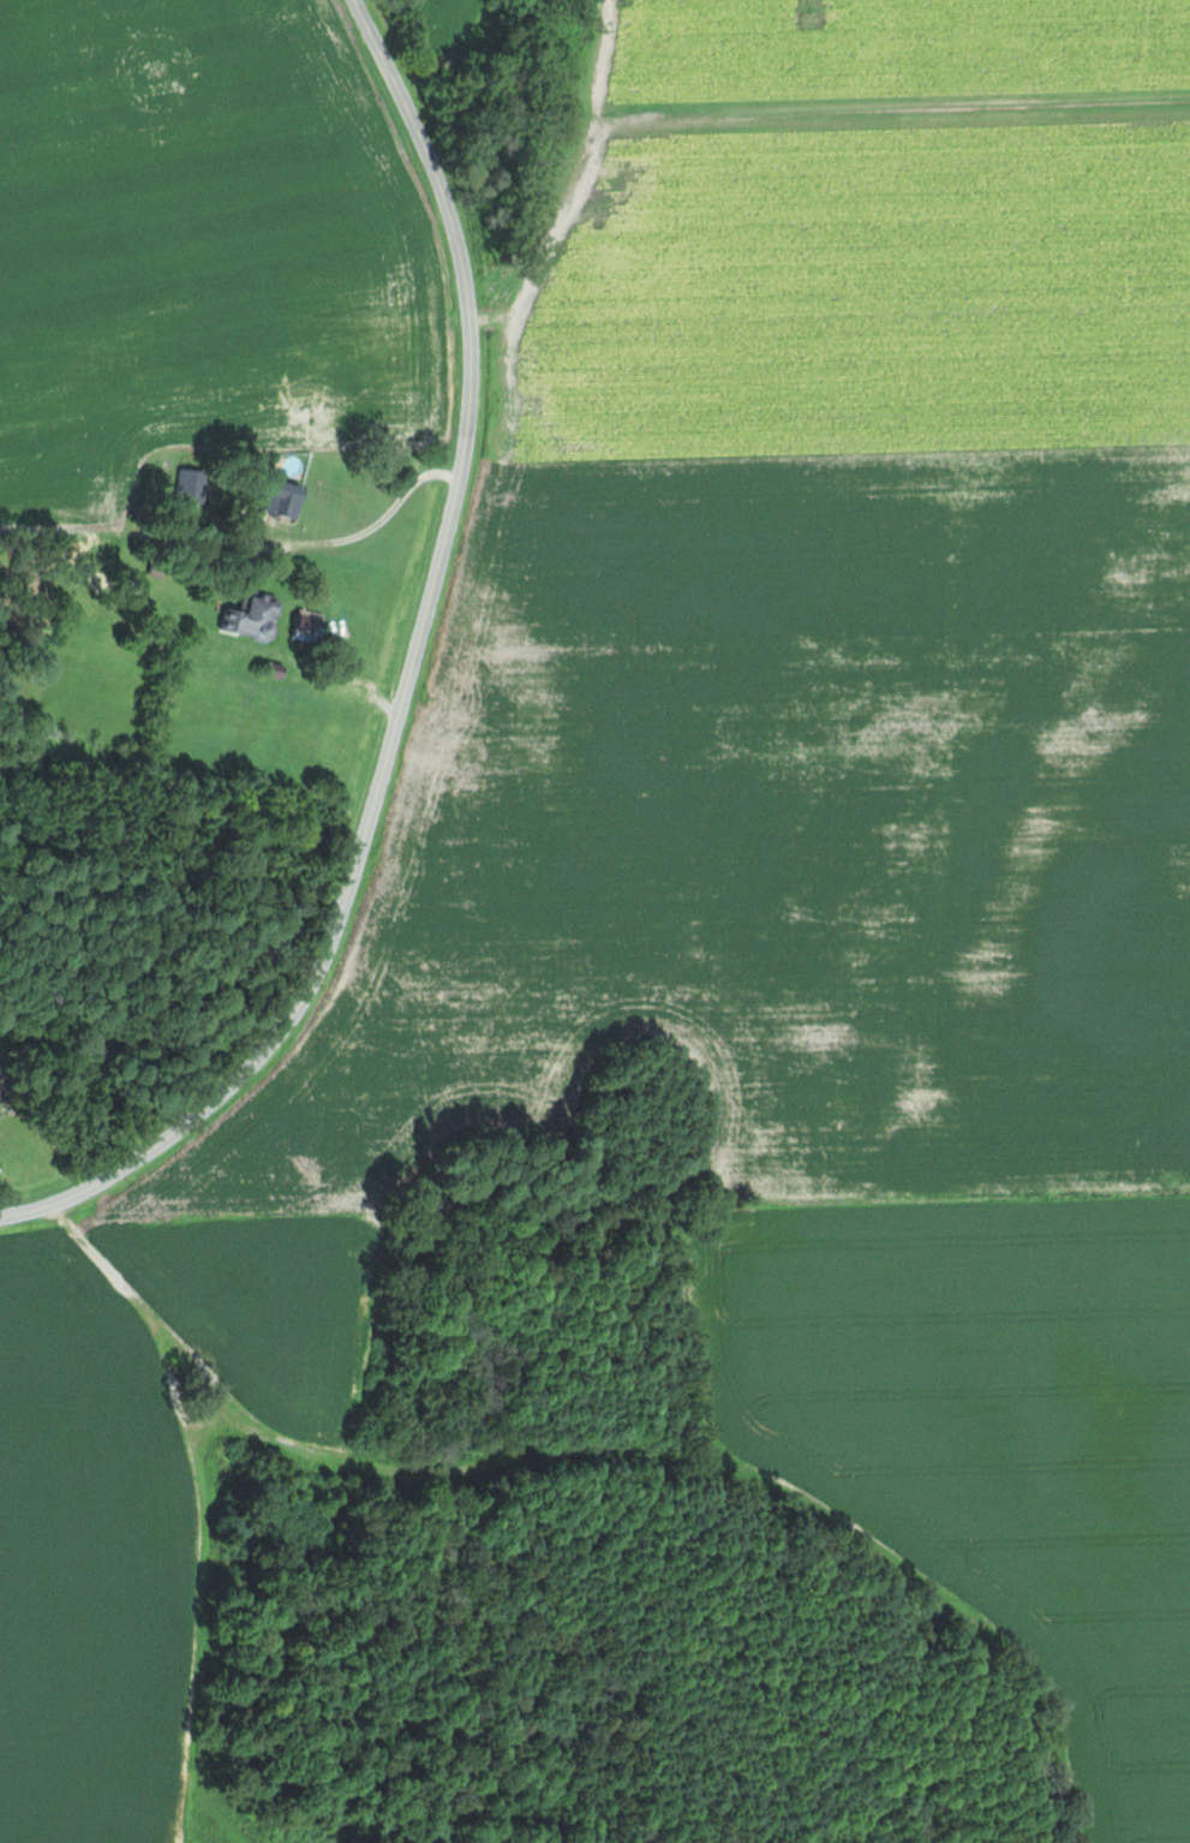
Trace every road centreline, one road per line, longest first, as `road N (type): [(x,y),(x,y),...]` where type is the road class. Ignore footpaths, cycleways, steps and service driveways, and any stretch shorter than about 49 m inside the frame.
road 1 (residential): [(0,1218),(72,1201),(172,1141),(262,1067),(317,991),(372,816),(467,451),(473,340),(461,243),(413,117),(355,0)]

